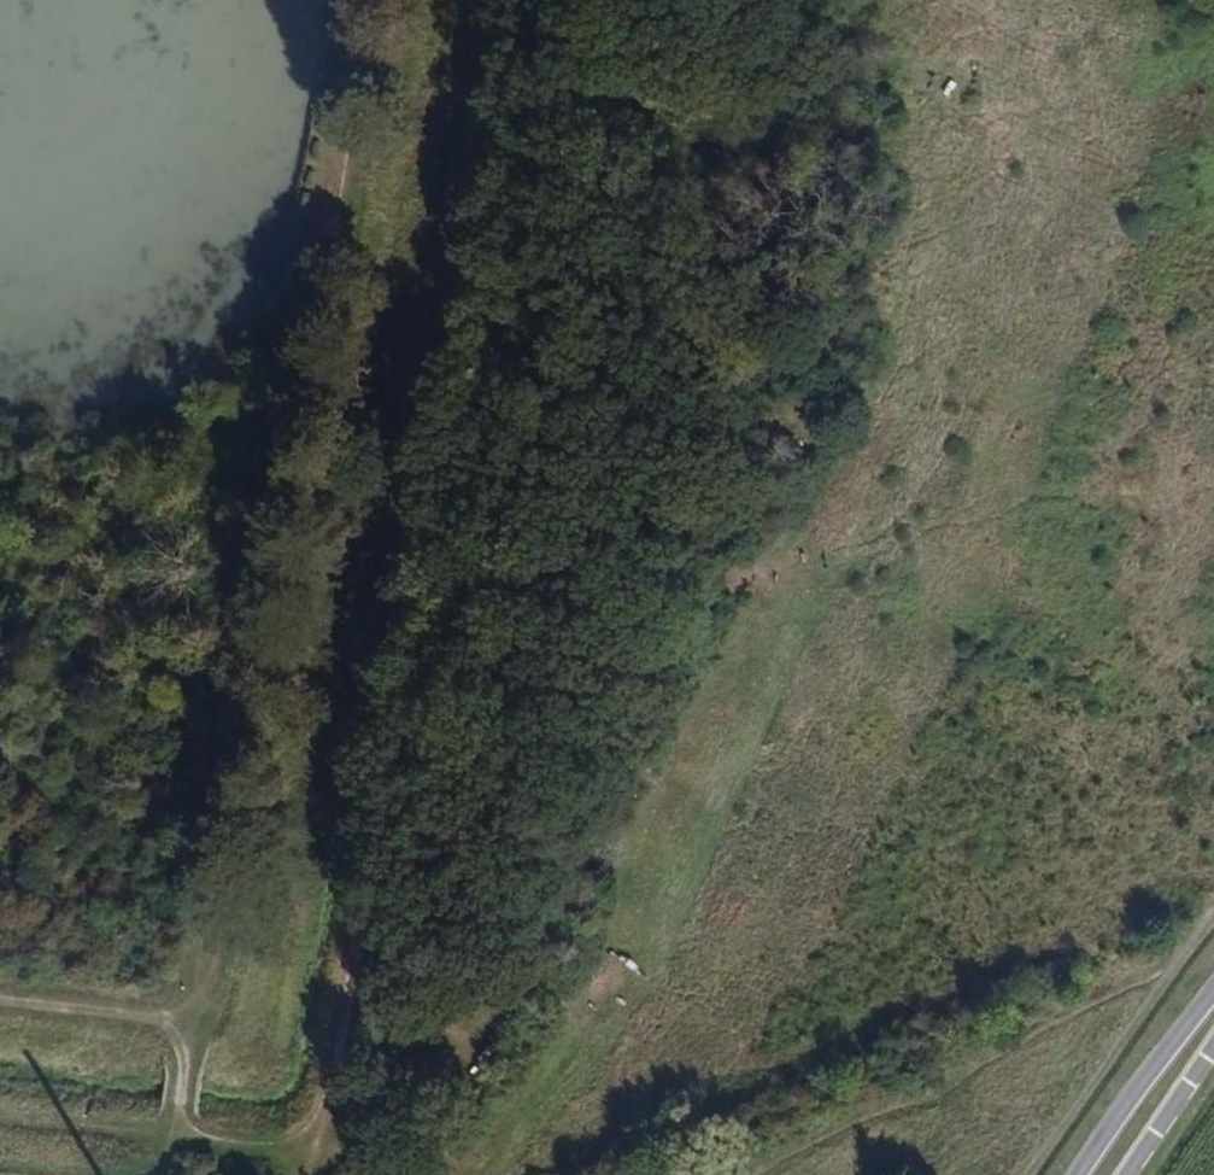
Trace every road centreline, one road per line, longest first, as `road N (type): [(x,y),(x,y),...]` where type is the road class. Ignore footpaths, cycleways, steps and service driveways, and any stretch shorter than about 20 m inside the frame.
road 1 (tertiary): [(1213,1029),(1115,1174)]

